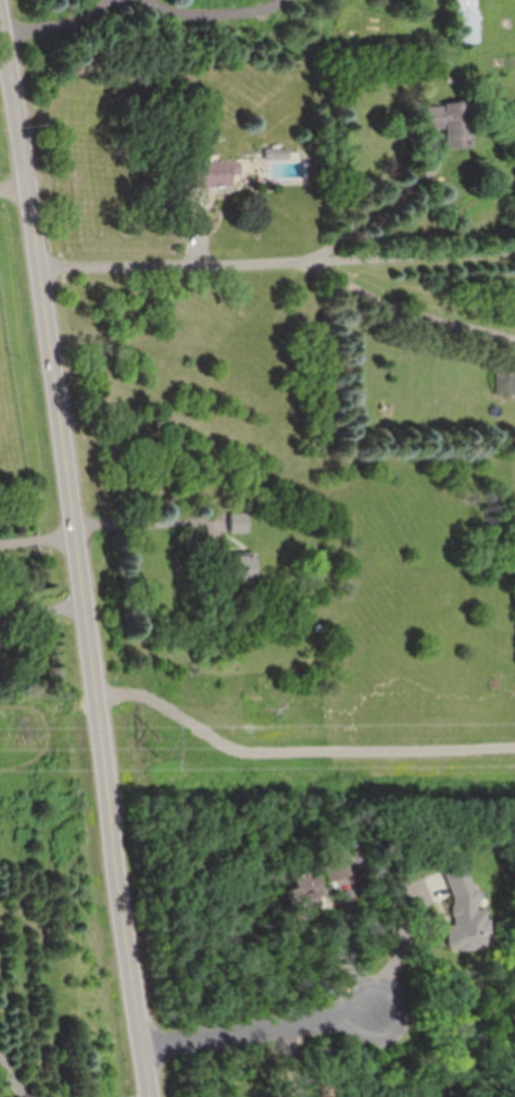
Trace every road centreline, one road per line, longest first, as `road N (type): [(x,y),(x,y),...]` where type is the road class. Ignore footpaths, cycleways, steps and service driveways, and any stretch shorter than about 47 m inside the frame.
road 1 (secondary): [(43,270),(156,1096)]
road 2 (secondary): [(3,0),(43,270)]
road 3 (residential): [(150,1043),(377,1013)]

